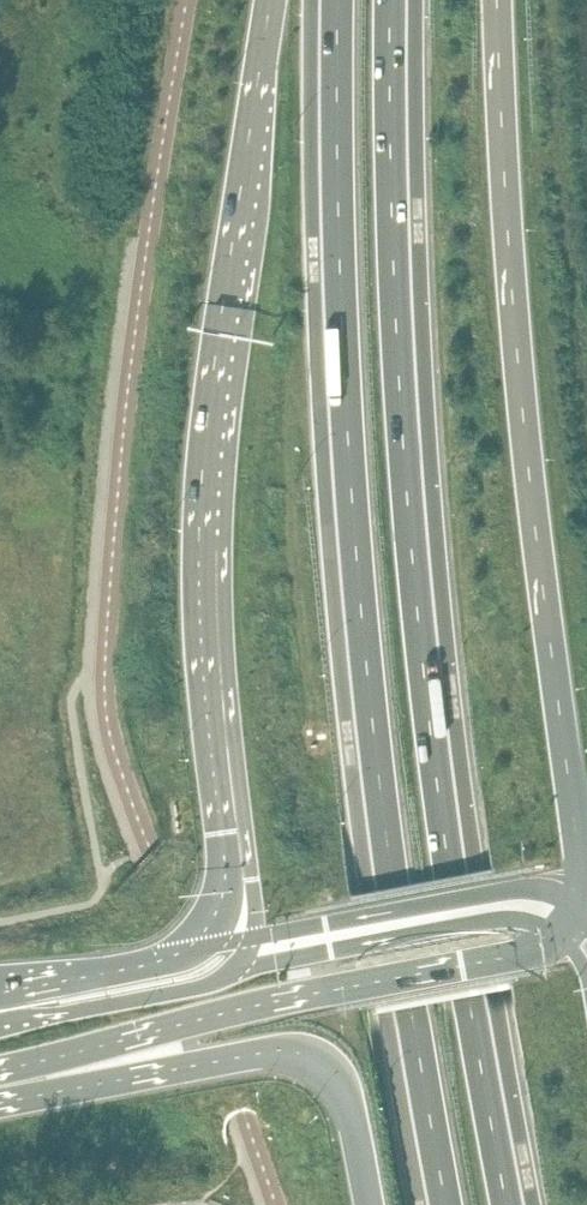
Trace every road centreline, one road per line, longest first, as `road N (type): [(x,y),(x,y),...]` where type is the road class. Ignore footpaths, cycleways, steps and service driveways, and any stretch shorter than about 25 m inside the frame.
road 1 (trunk): [(509,1204),(450,879),(412,550),(391,0)]
road 2 (trunk): [(336,0),(356,554),(404,957),(446,1204)]
road 3 (trunk): [(274,0),(217,354),(209,485),(209,611),(238,941)]
road 4 (trunk): [(571,921),(578,854),(505,232),(501,0)]
road 5 (secondary): [(0,1086),(359,986),(513,960),(552,943),(571,921)]
road 6 (trunk): [(0,1092),(304,1056),(342,1086),(369,1204)]
road 7 (secondary): [(571,921),(513,916),(227,972)]
road 8 (secondary): [(571,921),(532,891),(502,889),(238,941)]
road 9 (secondary): [(238,941),(60,983),(12,1004)]
road 10 (secondary): [(227,972),(168,994),(63,1011),(12,1004)]

